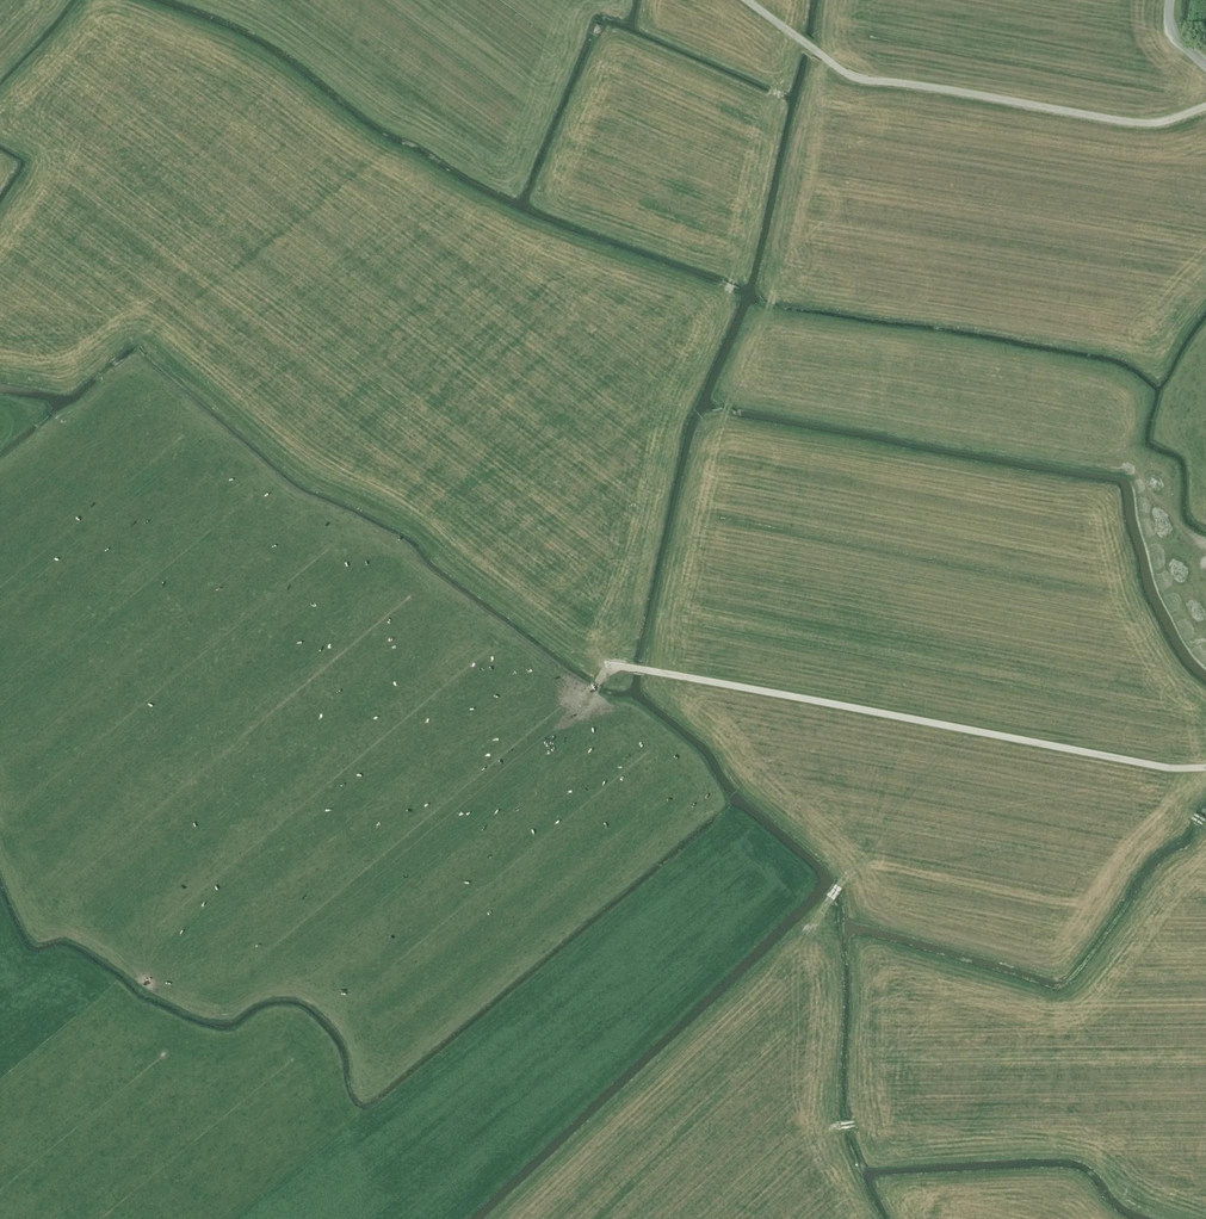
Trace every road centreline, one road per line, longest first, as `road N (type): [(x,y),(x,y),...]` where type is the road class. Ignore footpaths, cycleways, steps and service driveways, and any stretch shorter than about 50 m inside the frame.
road 1 (track): [(1205,768),(1158,767),(625,667),(607,666),(590,694)]

